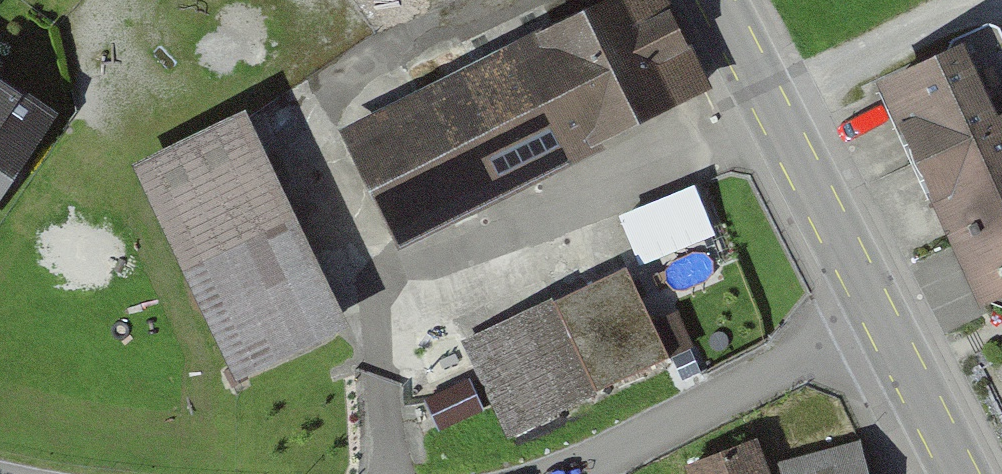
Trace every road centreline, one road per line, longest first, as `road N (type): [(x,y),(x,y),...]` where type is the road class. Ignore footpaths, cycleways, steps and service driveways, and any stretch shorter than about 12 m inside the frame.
road 1 (tertiary): [(881,317),(719,0)]
road 2 (residential): [(881,317),(566,473)]
road 3 (tertiary): [(963,473),(881,317)]

